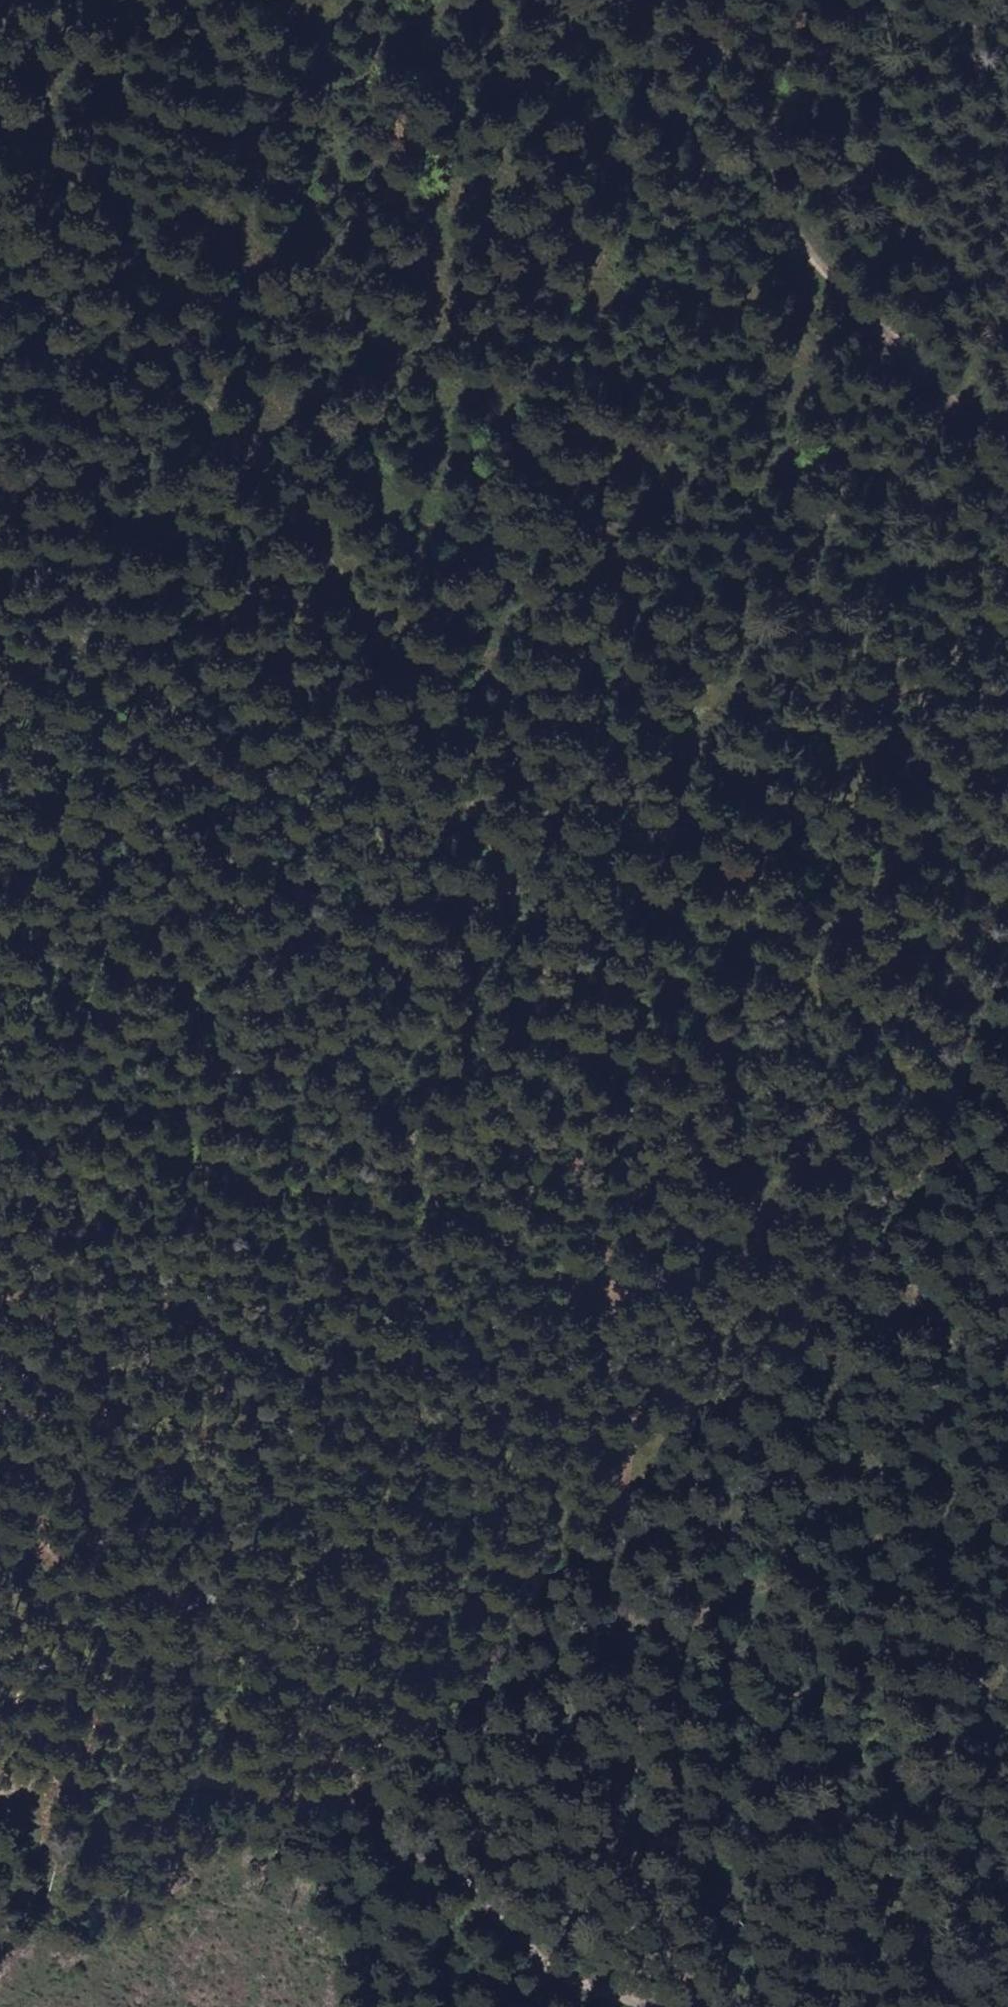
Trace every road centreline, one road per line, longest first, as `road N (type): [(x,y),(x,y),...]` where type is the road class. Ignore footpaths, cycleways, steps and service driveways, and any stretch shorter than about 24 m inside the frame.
road 1 (track): [(641,0),(735,208),(944,458),(1007,677)]
road 2 (track): [(0,1781),(168,1774),(364,1793),(564,1961),(645,2006)]

